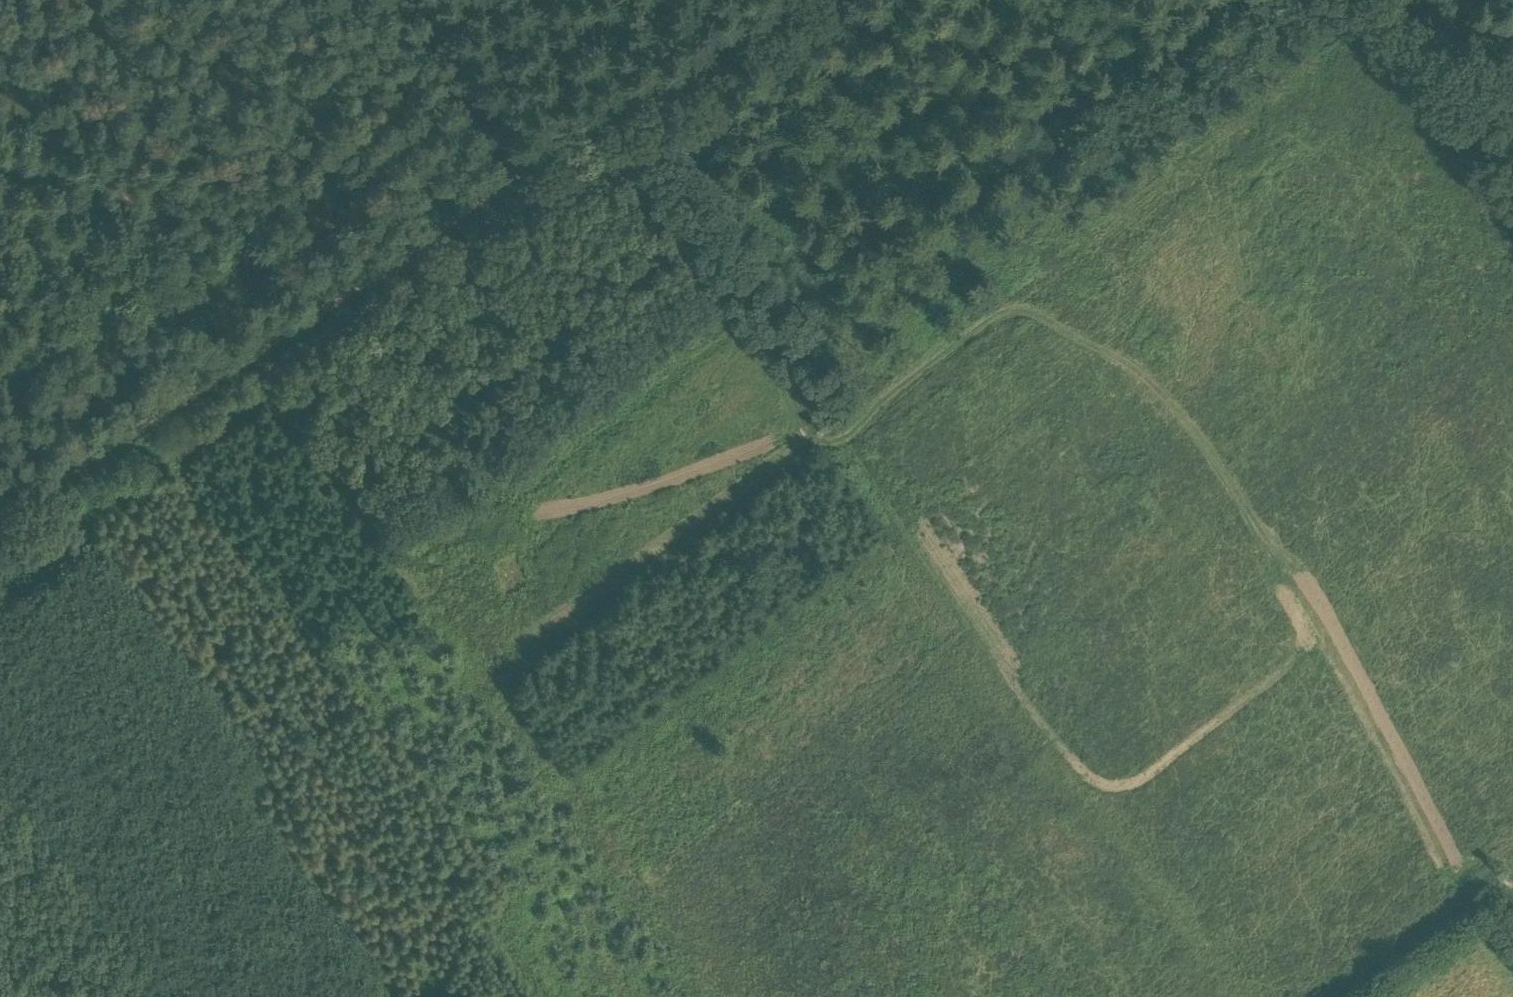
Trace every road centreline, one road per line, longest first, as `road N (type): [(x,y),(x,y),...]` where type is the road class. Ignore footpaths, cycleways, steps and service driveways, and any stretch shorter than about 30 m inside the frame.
road 1 (track): [(779,0),(0,513)]
road 2 (track): [(603,116),(815,416)]
road 3 (track): [(1512,169),(1385,0)]

